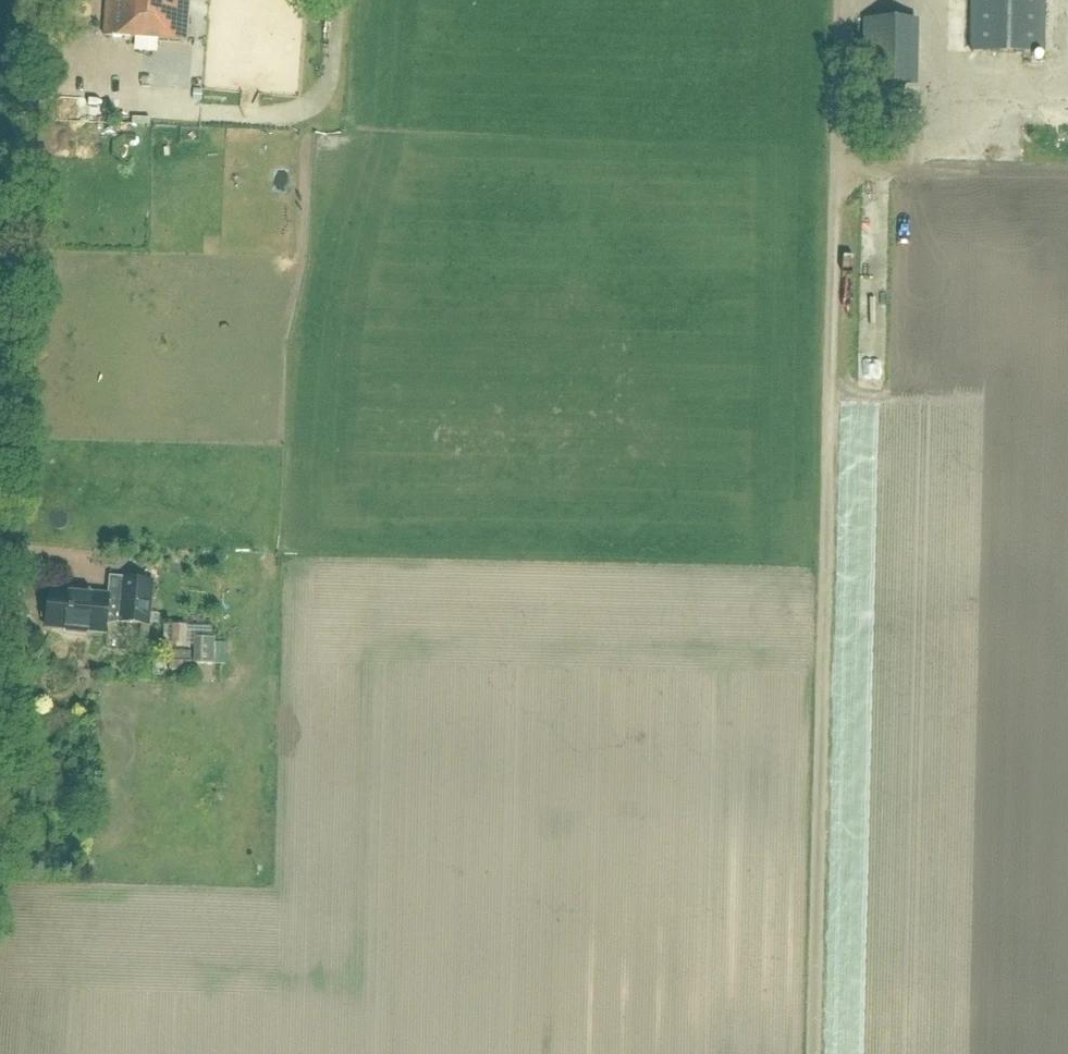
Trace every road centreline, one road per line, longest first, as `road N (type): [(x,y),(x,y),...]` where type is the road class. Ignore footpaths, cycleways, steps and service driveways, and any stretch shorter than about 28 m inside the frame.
road 1 (track): [(831,148),(810,1053)]
road 2 (track): [(0,418),(31,0)]

